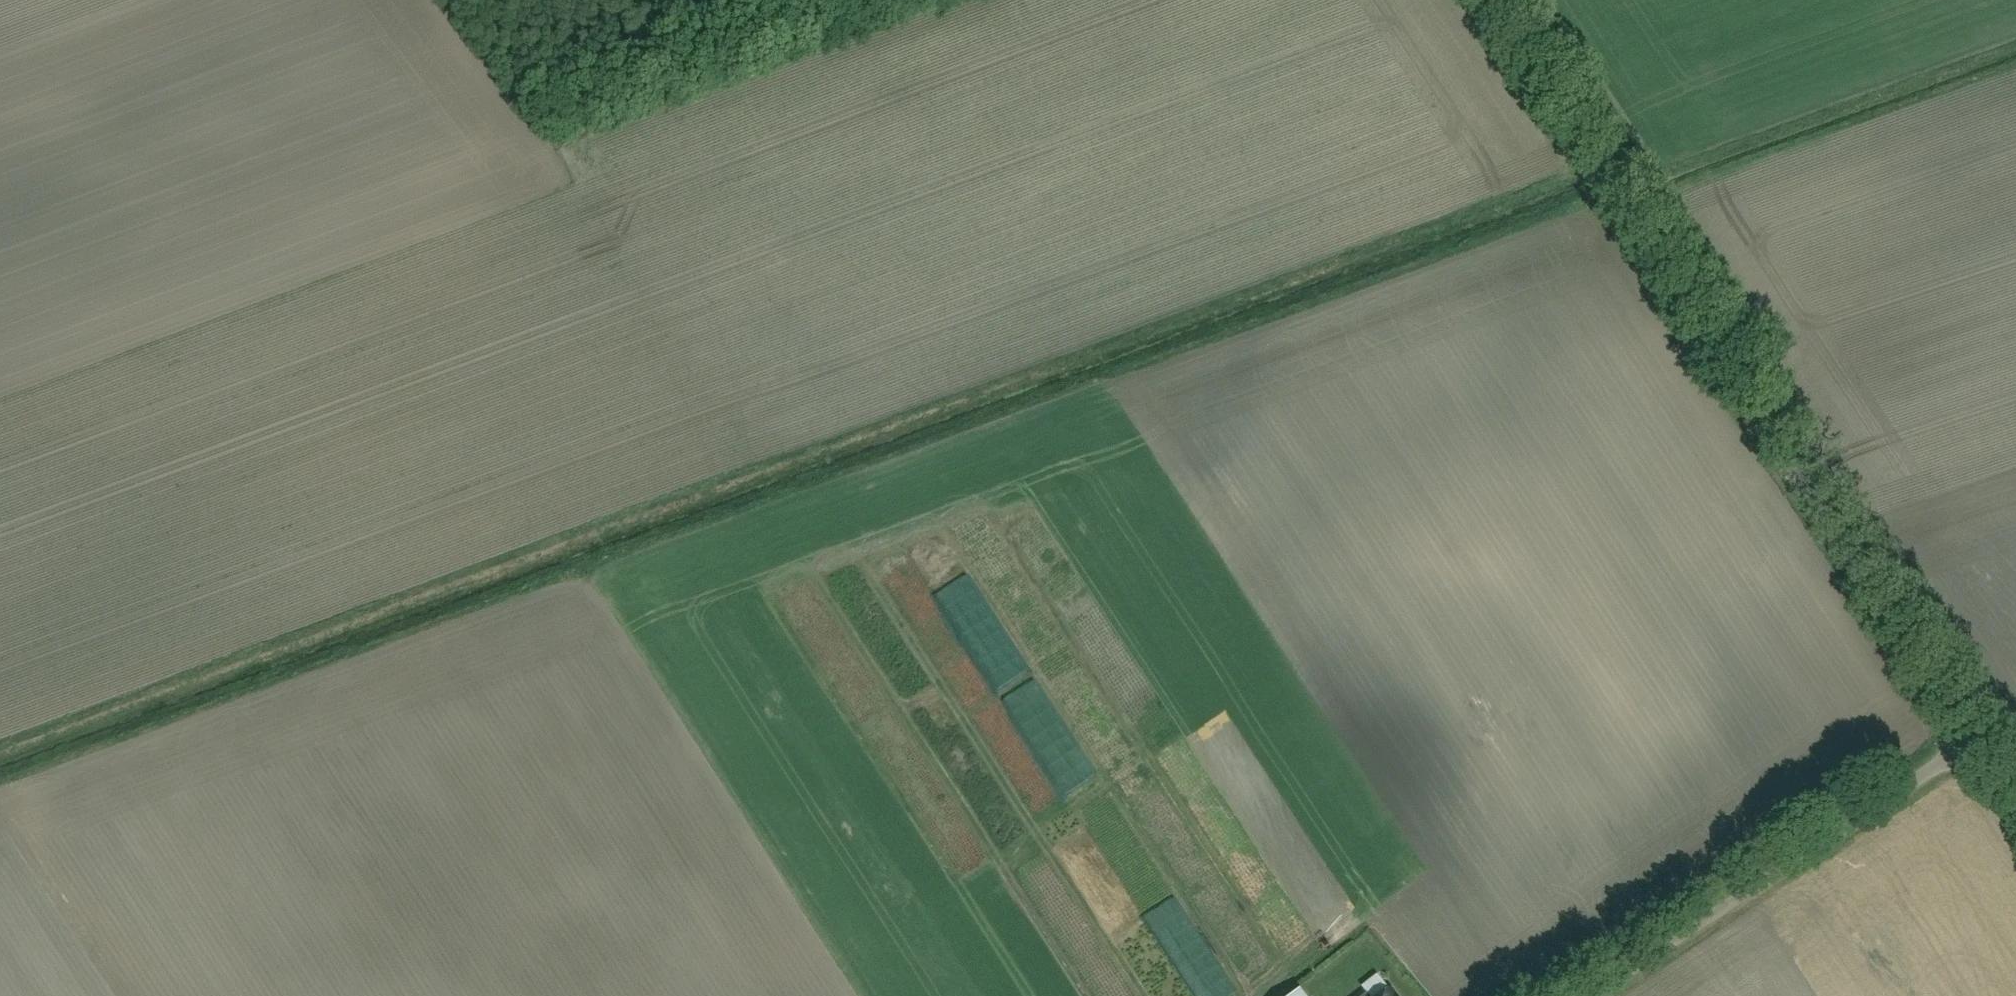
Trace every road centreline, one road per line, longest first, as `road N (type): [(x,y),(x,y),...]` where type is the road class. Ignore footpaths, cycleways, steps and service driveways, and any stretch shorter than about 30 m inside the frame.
road 1 (unclassified): [(1970,745),(1484,0)]
road 2 (unclassified): [(1589,995),(1970,745)]

